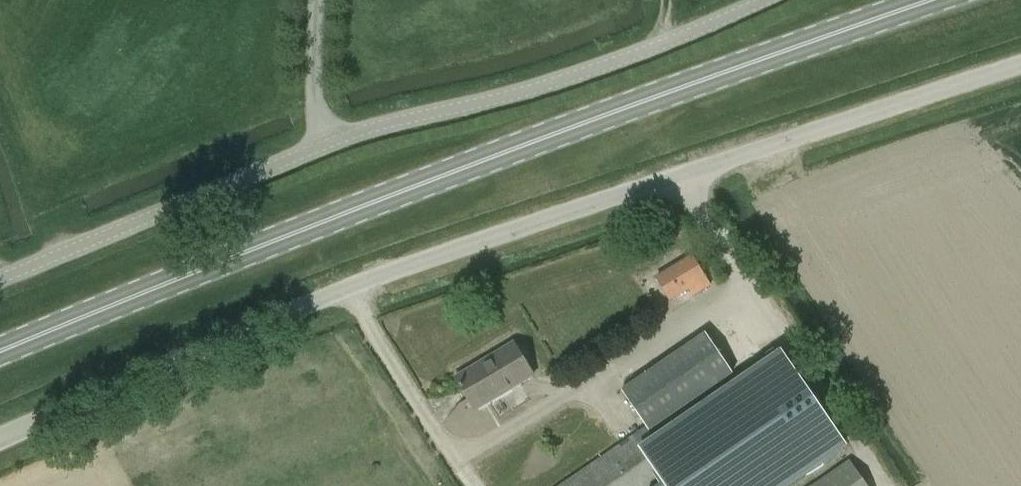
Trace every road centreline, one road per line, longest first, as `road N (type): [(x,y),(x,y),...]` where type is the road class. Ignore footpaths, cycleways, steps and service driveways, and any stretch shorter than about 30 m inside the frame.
road 1 (unclassified): [(0,442),(198,353),(639,184),(1020,64)]
road 2 (primary): [(961,0),(363,213),(0,364)]
road 3 (unclassified): [(0,285),(280,164),(641,53),(765,0)]

